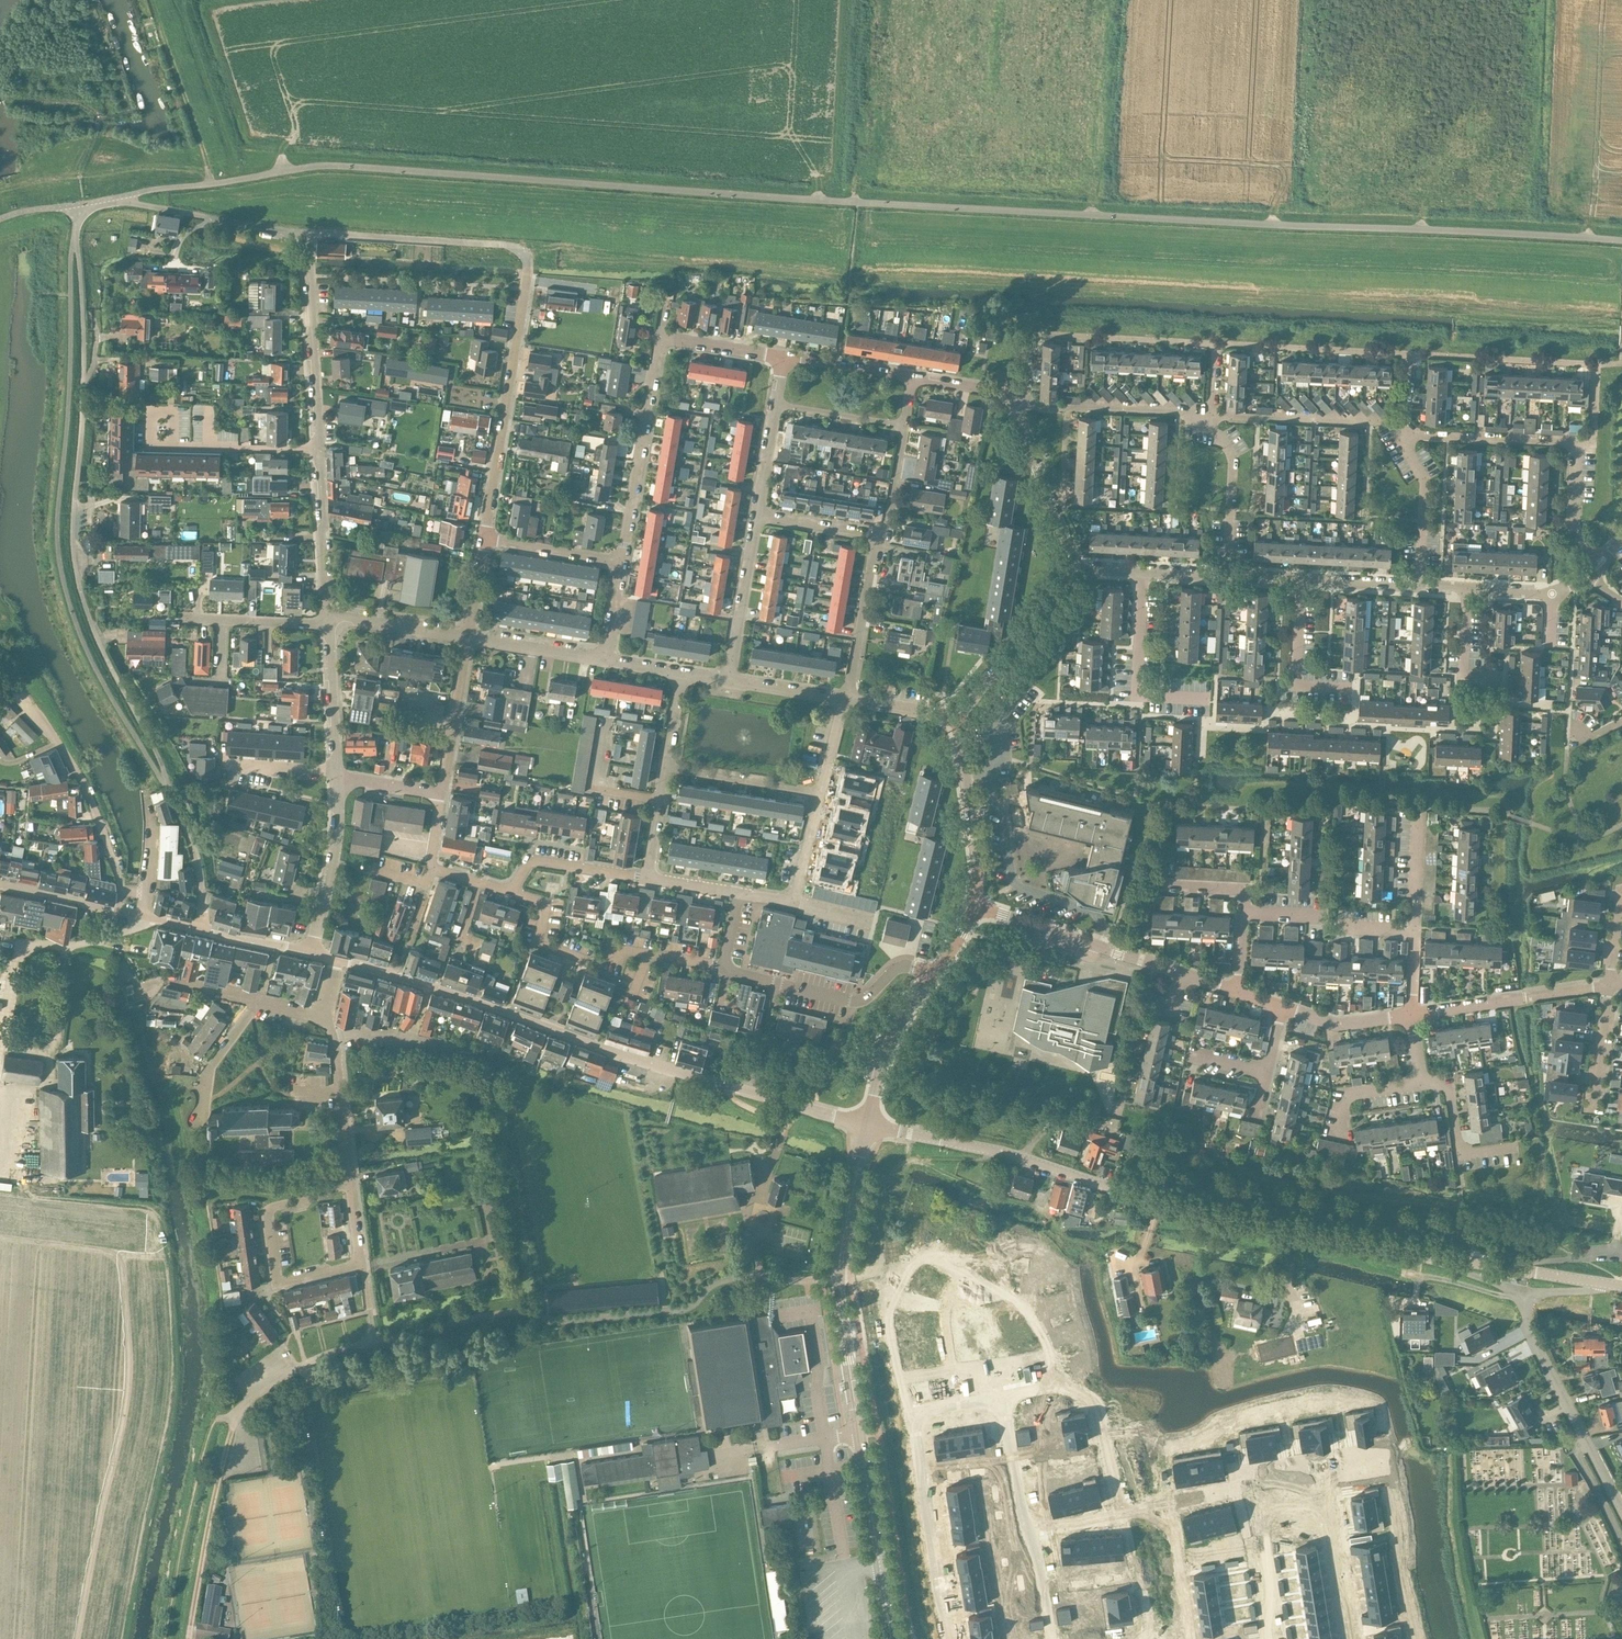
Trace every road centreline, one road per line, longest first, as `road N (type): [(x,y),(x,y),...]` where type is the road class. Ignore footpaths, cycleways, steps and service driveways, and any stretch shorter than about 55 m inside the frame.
road 1 (tertiary): [(1446,1258),(1186,1209),(1013,1153),(867,1125)]
road 2 (unclassified): [(74,230),(59,560),(96,671),(165,785)]
road 3 (residential): [(165,785),(94,630),(75,566),(83,355),(74,230)]
road 4 (residential): [(946,1638),(909,1421),(1002,1404),(1017,1516),(1047,1592),(1056,1638)]
road 5 (residential): [(867,1125),(623,1055),(337,958)]
road 6 (tertiary): [(891,1638),(838,1288),(867,1125)]
road 7 (residential): [(485,539),(523,255),(499,244),(306,233)]
road 8 (residential): [(621,561),(660,336),(783,357)]
road 9 (residential): [(1404,353),(1596,363),(1593,437),(1577,441)]
road 10 (residential): [(1019,403),(1030,334),(1215,343)]
road 11 (residential): [(350,1183),(273,1205),(267,1214),(278,1284),(360,1262)]
road 12 (unclassified): [(1621,1512),(1533,1341),(1522,1292)]
road 13 (residential): [(120,890),(82,783),(41,718),(10,690)]
road 14 (track): [(187,1638),(232,1415)]
road 15 (residential): [(319,447),(306,233)]
road 16 (track): [(885,1269),(879,1227),(896,1167),(997,1150)]
road 17 (residential): [(197,1121),(207,1075),(257,1001),(326,1016)]
road 18 (residential): [(907,966),(857,1002),(722,968)]
road 19 (residential): [(1207,698),(1136,695),(1142,572)]
road 20 (residential): [(1212,413),(1019,403)]
road 21 (unclassified): [(975,906),(960,717)]
road 22 (residential): [(1215,343),(1404,353)]
road 23 (residential): [(306,233),(120,198)]
road 24 (residential): [(1401,421),(1212,413)]
road 25 (residential): [(1153,963),(975,906)]
road 26 (unclassified): [(960,717),(1073,569)]
road 27 (unclassified): [(311,952),(334,849),(336,774)]
road 28 (residential): [(328,624),(319,447)]
road 29 (residential): [(1073,569),(1016,416),(1019,403)]
road 30 (residential): [(1577,441),(1401,432)]
road 31 (residential): [(1225,577),(1232,461),(1212,429),(1212,413)]
road 32 (residential): [(1321,1472),(1356,1638)]
road 33 (residential): [(150,443),(319,447)]
road 34 (residential): [(350,1183),(326,1016)]
road 35 (residential): [(820,793),(793,903),(739,892)]
road 36 (unclassified): [(867,1125),(890,1037),(933,974)]
road 37 (residential): [(755,515),(729,680)]
road 38 (residential): [(844,698),(878,535)]
road 39 (residential): [(1420,1083),(1449,1079),(1460,1154),(1516,1146)]
road 40 (residential): [(1350,688),(1296,686),(1300,580)]
road 41 (residential): [(1419,587),(1424,485),(1401,432)]
road 42 (tertiary): [(1603,1283),(1446,1258)]
road 43 (residential): [(820,793),(664,768)]
road 44 (residential): [(442,793),(468,638)]
road 45 (residential): [(647,878),(531,859),(510,892)]
road 46 (residential): [(1244,1486),(1275,1638)]
road 47 (residential): [(1118,1113),(1153,963)]
road 48 (unclassified): [(165,785),(195,850),(203,929)]
road 49 (unclassified): [(336,774),(328,624)]
road 50 (residential): [(180,618),(328,624)]
road 51 (track): [(915,1159),(1050,1219)]
road 52 (unclassified): [(328,624),(364,621),(468,638)]
road 53 (unclassified): [(468,638),(605,660)]
road 54 (residential): [(621,561),(485,539)]
road 55 (residential): [(783,357),(913,378)]
road 56 (residential): [(1411,1015),(1336,1022),(1282,1007)]
road 57 (residential): [(904,425),(775,404)]
road 58 (residential): [(1609,984),(1593,1111)]
road 59 (residential): [(587,960),(538,940),(545,902),(510,892)]
road 60 (residential): [(1599,561),(1575,527),(1577,441)]
road 61 (residential): [(123,912),(0,884)]
road 62 (residential): [(878,535),(755,515)]
road 63 (residential): [(1415,930),(1422,806)]

